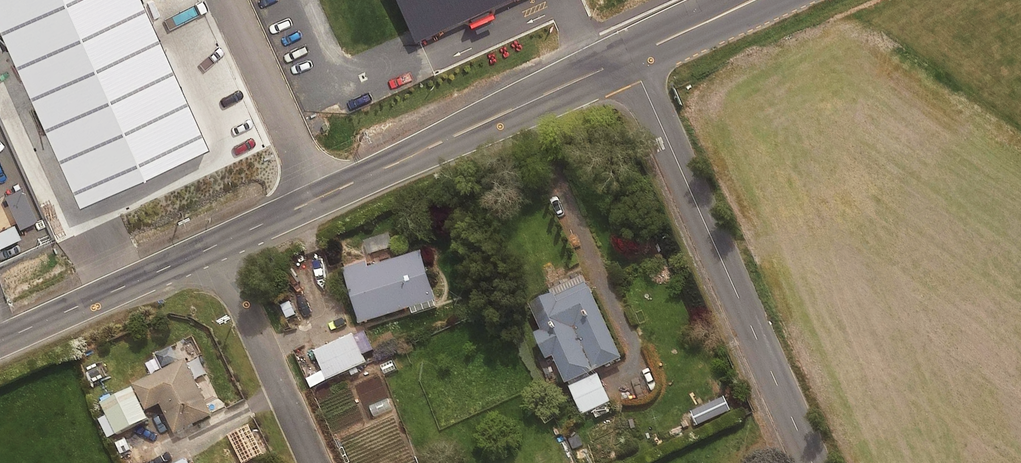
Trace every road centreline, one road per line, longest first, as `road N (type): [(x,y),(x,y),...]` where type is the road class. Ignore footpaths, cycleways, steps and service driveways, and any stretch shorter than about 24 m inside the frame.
road 1 (unclassified): [(631,57),(813,462)]
road 2 (secondary): [(318,198),(631,57)]
road 3 (residential): [(214,247),(314,462)]
road 4 (secondary): [(0,342),(214,247)]
road 5 (residential): [(318,198),(229,0)]
road 6 (secondary): [(631,57),(752,0)]

